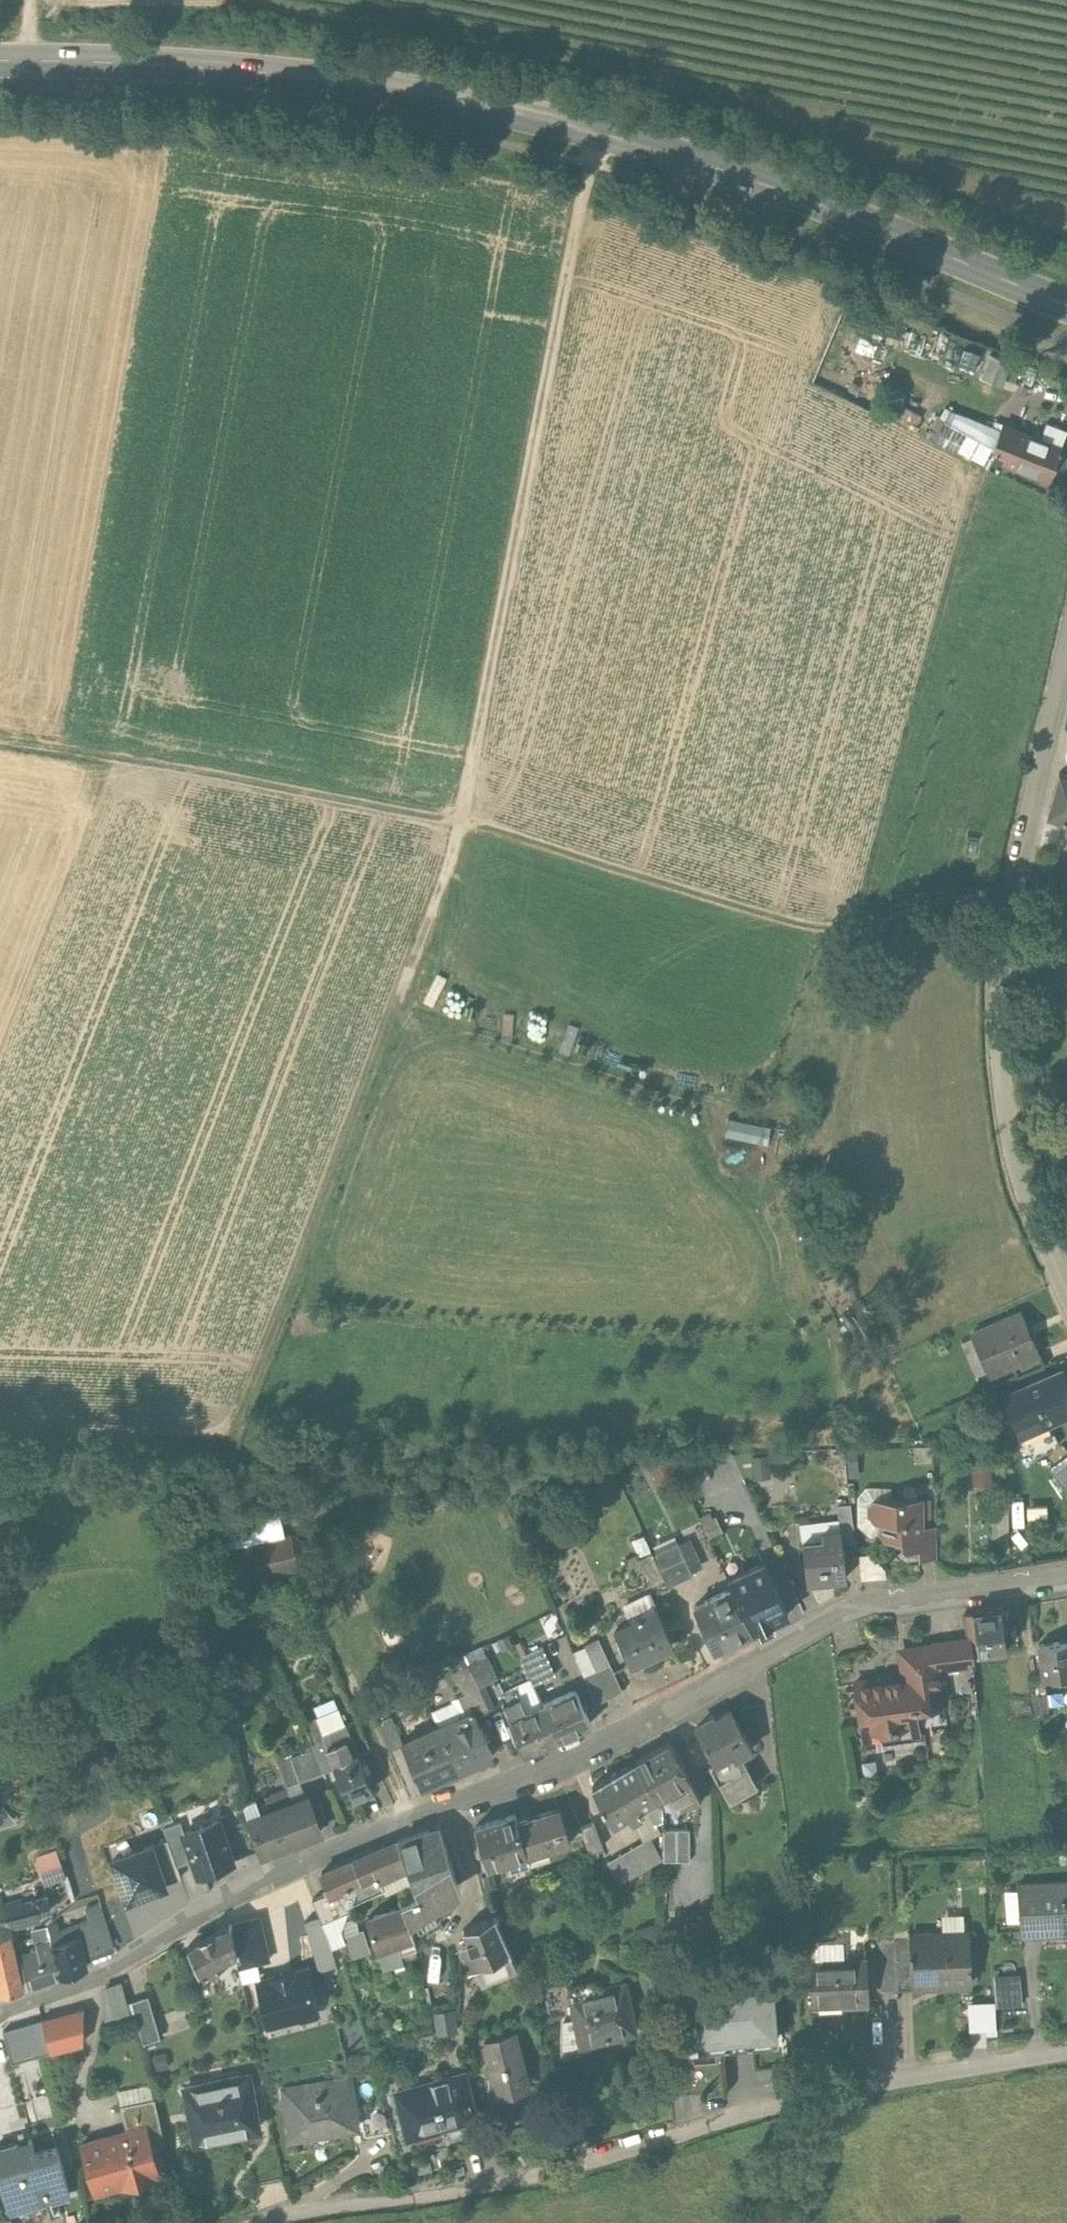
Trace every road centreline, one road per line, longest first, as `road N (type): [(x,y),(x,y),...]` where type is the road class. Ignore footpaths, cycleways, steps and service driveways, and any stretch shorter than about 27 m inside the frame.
road 1 (residential): [(1066,1575),(815,1617),(572,1759),(287,1861),(212,1898),(119,1961),(0,2003)]
road 2 (secondary): [(1066,304),(778,191),(457,102),(312,80),(0,63)]
road 3 (residential): [(210,2222),(385,2186),(558,2165),(810,2091),(1066,2044)]
road 4 (unclassified): [(1066,650),(1017,843),(1007,1048),(1021,1143),(1066,1273)]

